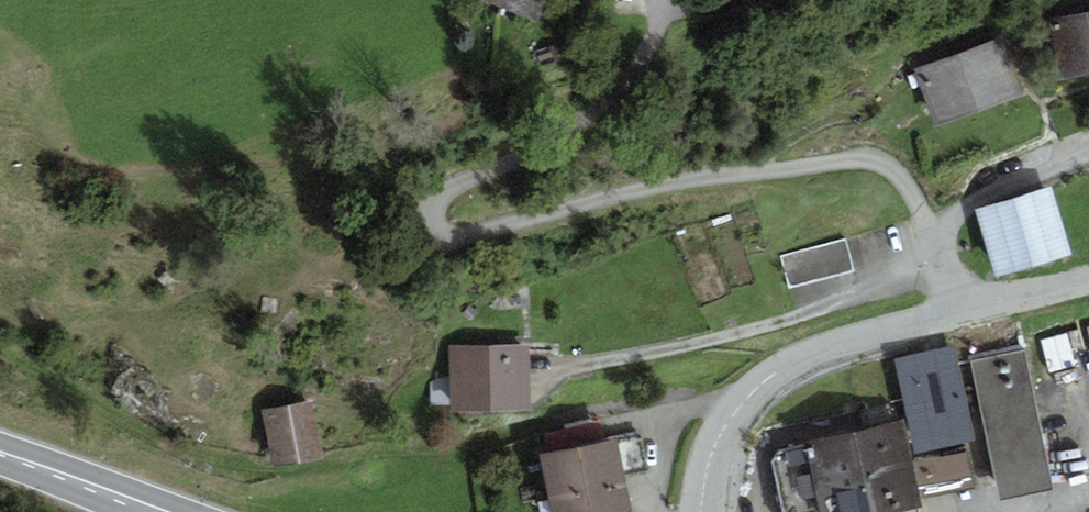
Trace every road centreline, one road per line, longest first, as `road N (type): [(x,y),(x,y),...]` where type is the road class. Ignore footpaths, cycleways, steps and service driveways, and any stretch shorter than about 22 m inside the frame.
road 1 (residential): [(704,511),(708,459),(728,416),(768,379),(824,350),(1088,277)]
road 2 (track): [(942,276),(681,355),(555,378)]
road 3 (primary): [(0,455),(154,511)]

